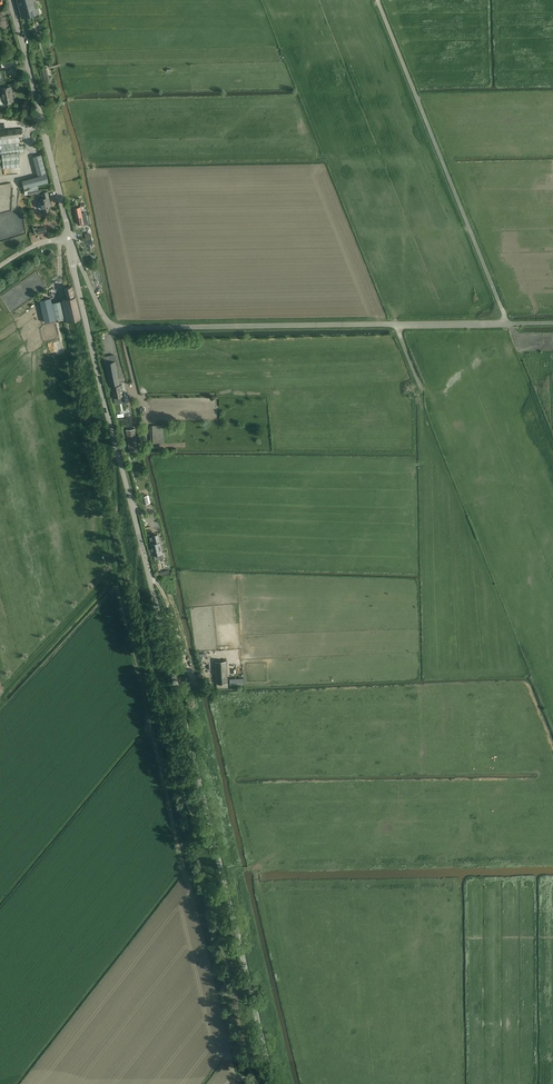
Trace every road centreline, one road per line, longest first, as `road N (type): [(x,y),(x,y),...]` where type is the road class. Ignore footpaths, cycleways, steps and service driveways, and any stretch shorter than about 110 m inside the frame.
road 1 (tertiary): [(273,1083),(69,238)]
road 2 (track): [(115,328),(552,323)]
road 3 (tertiary): [(11,0),(69,238)]

